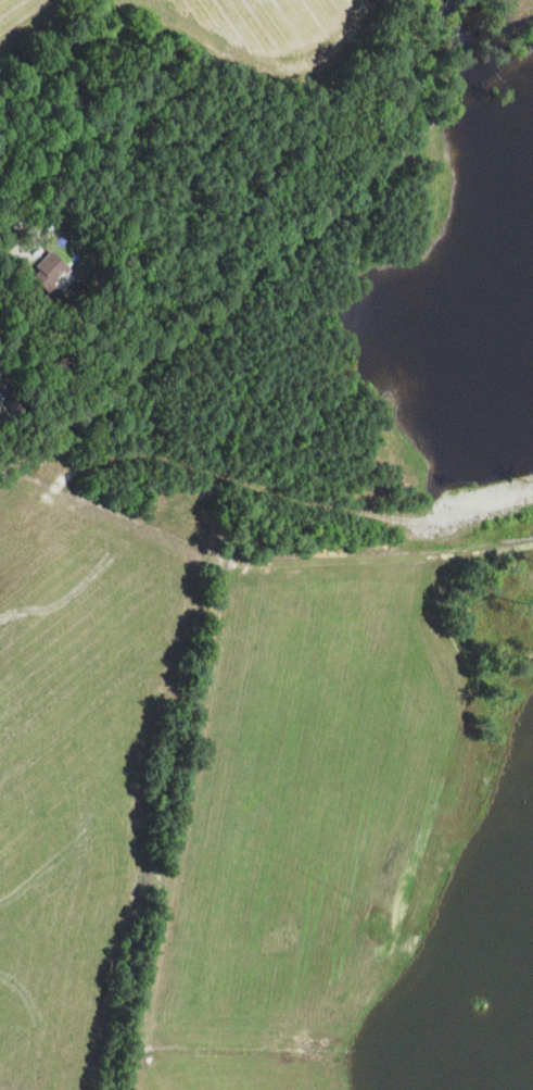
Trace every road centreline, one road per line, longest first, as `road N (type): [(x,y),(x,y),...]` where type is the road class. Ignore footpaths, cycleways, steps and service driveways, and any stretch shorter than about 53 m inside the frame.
road 1 (track): [(89,1089),(113,955),(130,912),(143,761),(192,580),(173,543),(58,498),(54,486),(111,460),(152,459),(335,510),(411,515),(532,492)]
road 2 (track): [(230,562),(131,1089)]
road 3 (track): [(422,513),(397,549),(230,562),(173,543)]

